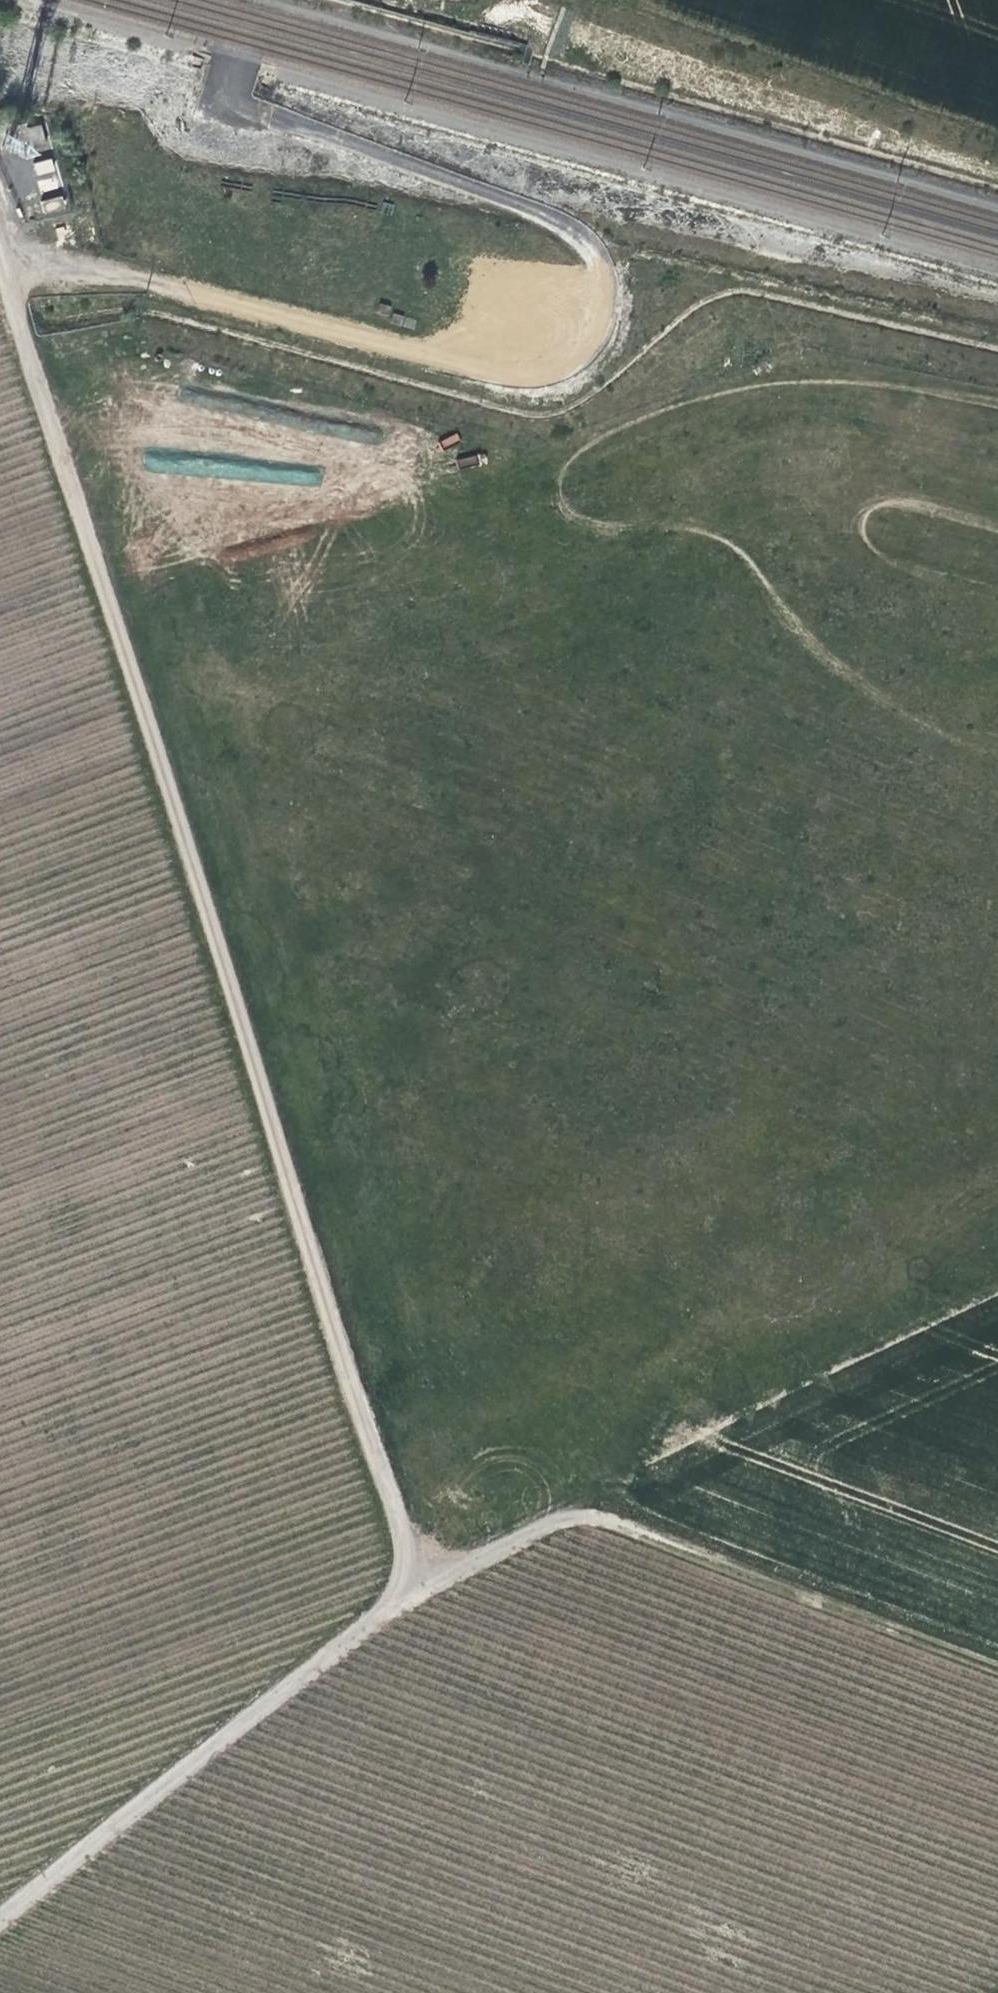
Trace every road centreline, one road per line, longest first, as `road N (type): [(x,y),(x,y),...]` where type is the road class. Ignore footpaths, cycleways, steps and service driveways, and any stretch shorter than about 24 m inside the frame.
road 1 (unclassified): [(422,1585),(0,1918)]
road 2 (track): [(591,1519),(997,1670)]

